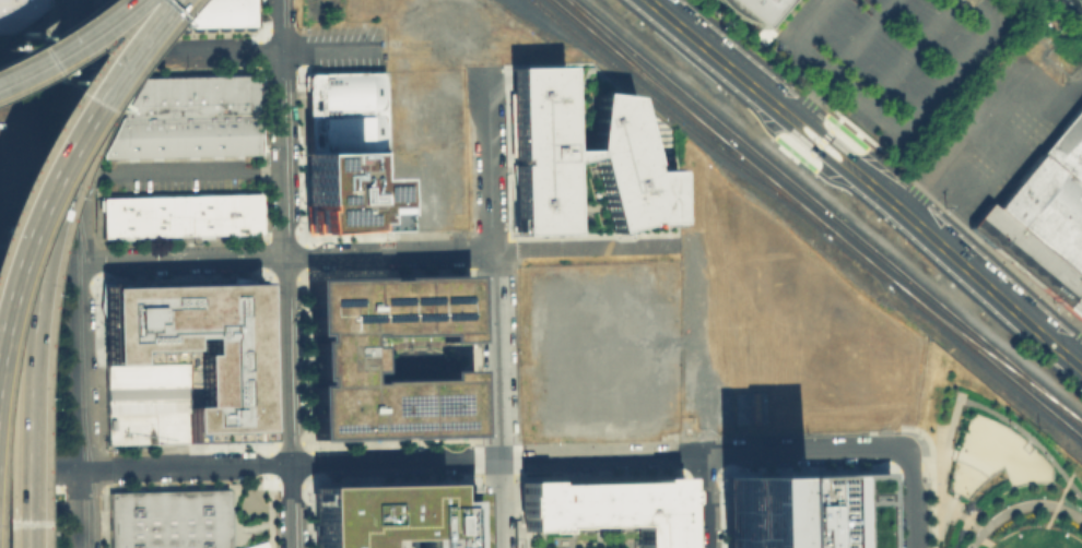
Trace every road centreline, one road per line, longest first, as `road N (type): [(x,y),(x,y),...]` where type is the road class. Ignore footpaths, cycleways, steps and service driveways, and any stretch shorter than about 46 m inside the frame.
road 1 (motorway): [(12,547),(13,353),(26,252),(68,129),(149,0)]
road 2 (secondary): [(1081,363),(653,0)]
road 3 (tertiary): [(293,547),(281,51)]
road 4 (residential): [(499,460),(82,468)]
road 5 (residential): [(84,547),(75,260)]
road 6 (residential): [(495,251),(285,257)]
road 7 (residential): [(285,257),(75,260)]
road 8 (residential): [(495,251),(499,460)]
road 9 (residential): [(281,51),(74,56)]
road 10 (residential): [(705,453),(499,460)]
road 11 (residential): [(75,260),(74,56)]
road 12 (residential): [(905,452),(705,453)]
road 13 (residential): [(491,68),(495,251)]
road 14 (motorway): [(77,94),(0,249)]
road 15 (motorway): [(0,80),(121,0)]
road 16 (motorway): [(112,0),(0,75)]

